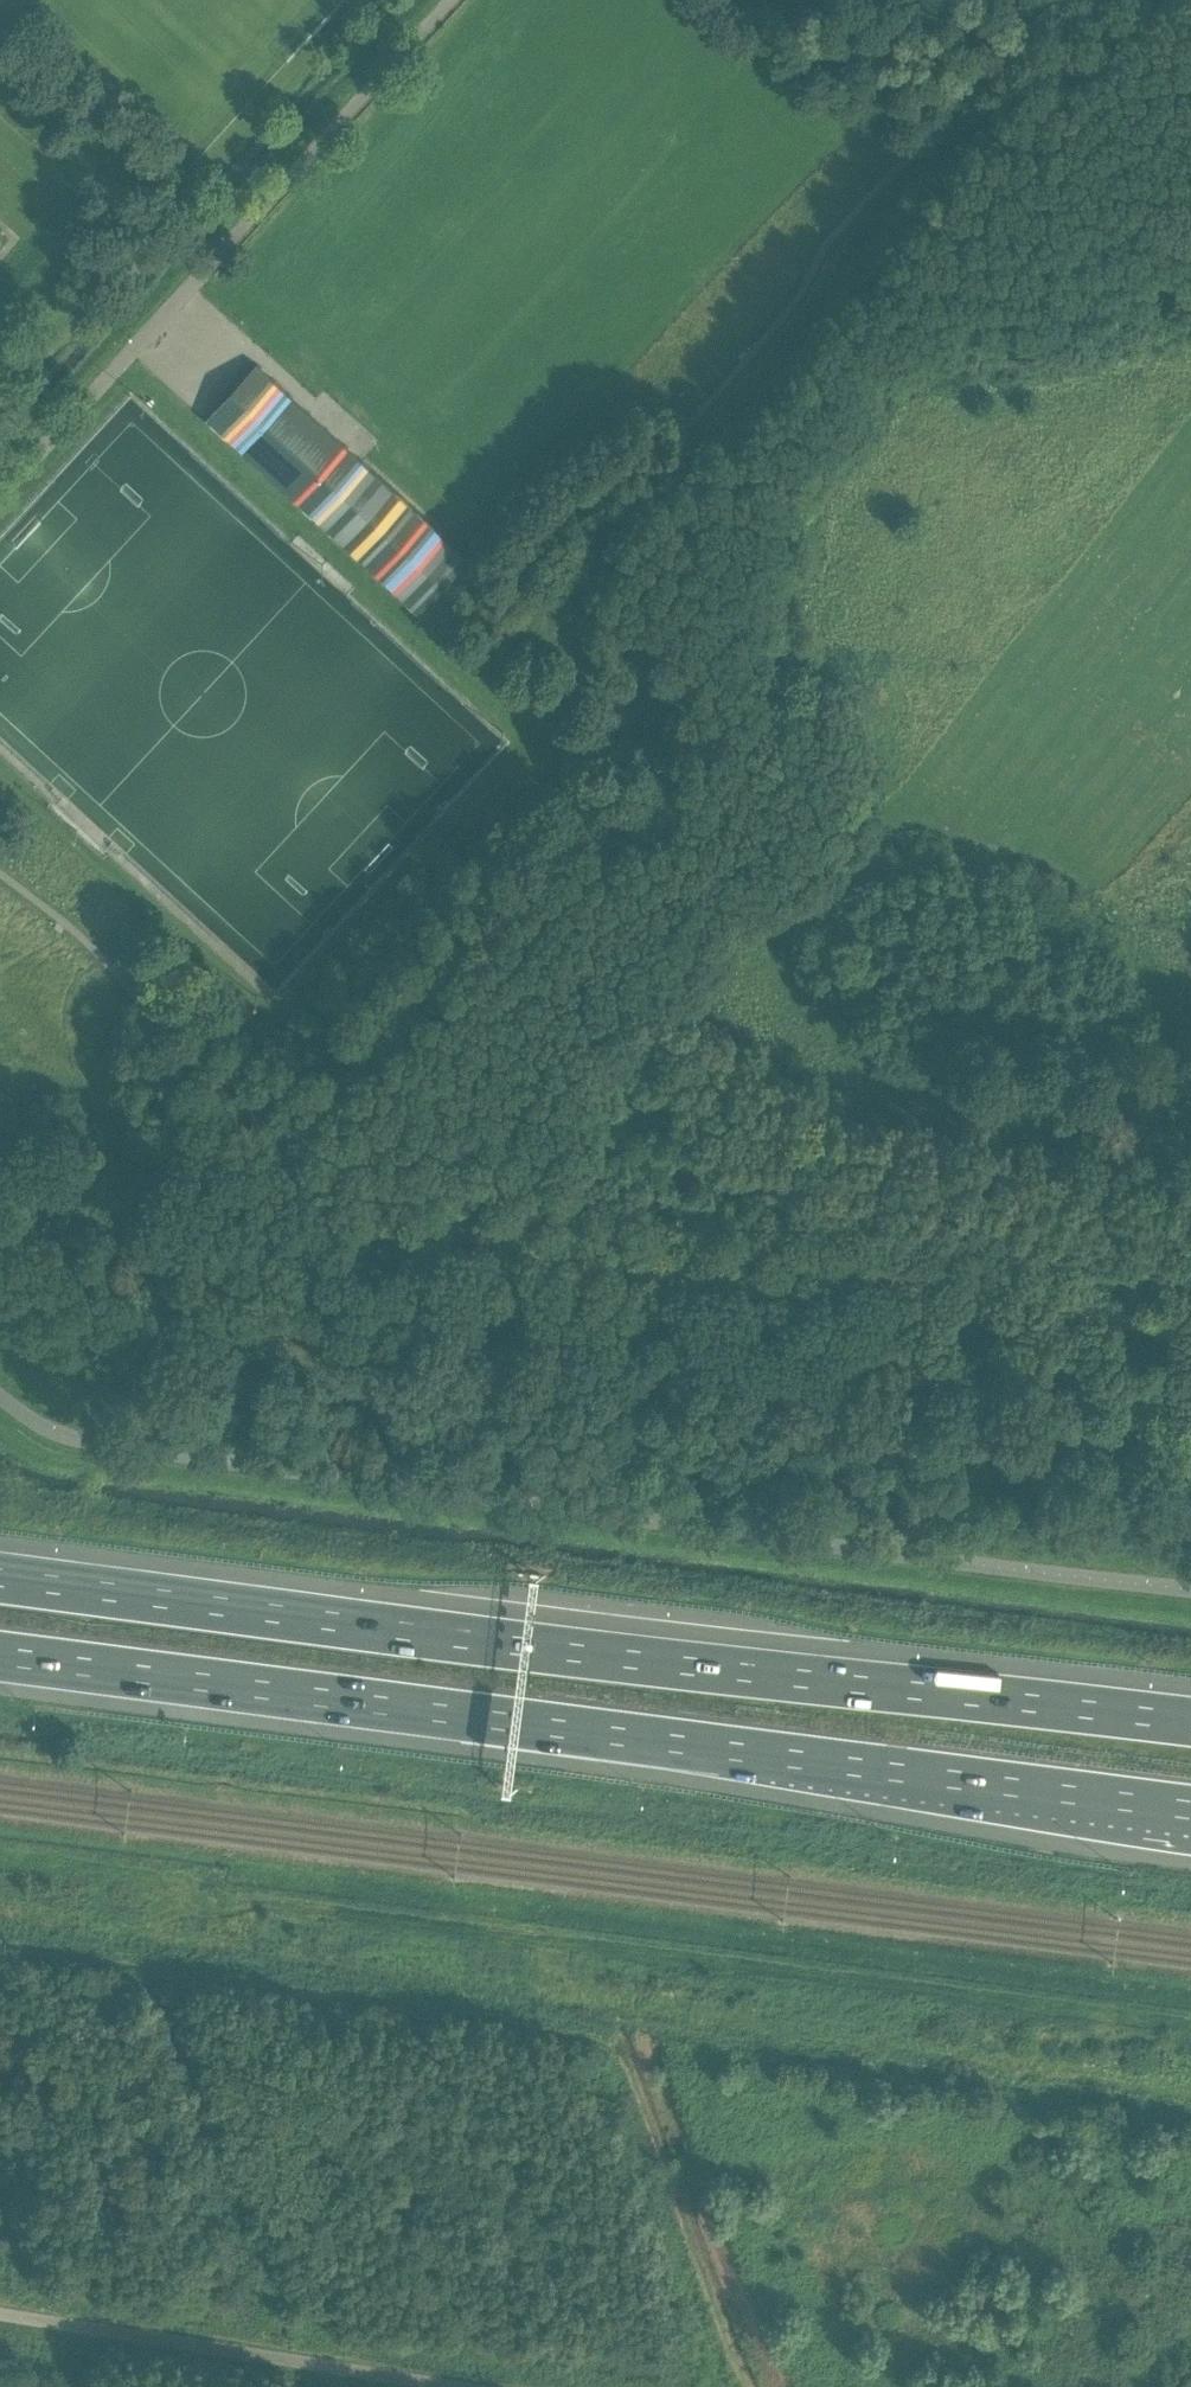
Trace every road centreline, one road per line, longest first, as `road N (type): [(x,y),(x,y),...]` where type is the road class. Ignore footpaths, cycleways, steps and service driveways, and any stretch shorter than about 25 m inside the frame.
road 1 (motorway): [(0,1655),(1190,1810)]
road 2 (motorway): [(1190,1723),(0,1578)]
road 3 (track): [(756,2386),(621,2043),(0,1954)]

